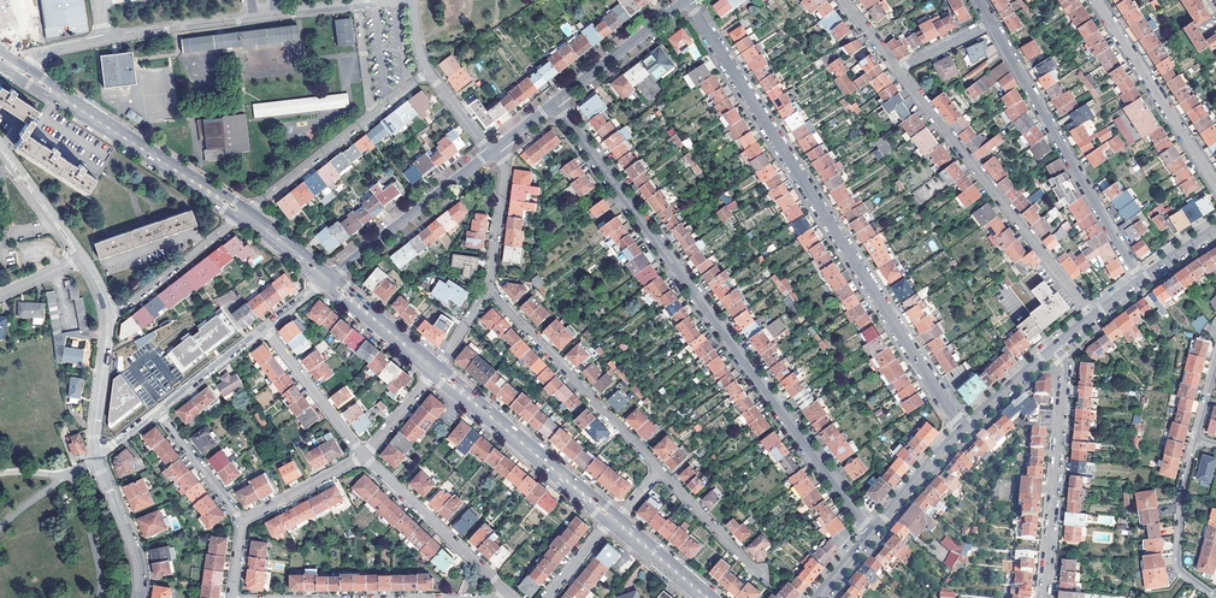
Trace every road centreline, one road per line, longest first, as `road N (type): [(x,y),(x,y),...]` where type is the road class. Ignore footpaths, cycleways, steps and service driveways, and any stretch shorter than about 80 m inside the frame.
road 1 (residential): [(871,533),(554,102)]
road 2 (residential): [(686,0),(962,429)]
road 3 (residential): [(897,69),(1093,316)]
road 4 (residential): [(991,22),(1140,280)]
road 5 (secondary): [(243,214),(19,70)]
road 6 (residential): [(104,40),(358,5)]
road 7 (residential): [(1044,597),(1066,369),(1053,348)]
road 8 (residential): [(660,470),(488,289)]
road 9 (secondary): [(612,519),(435,371)]
road 10 (residential): [(1096,0),(1215,185)]
road 11 (residential): [(328,280),(490,153)]
road 12 (residential): [(364,457),(514,597)]
road 13 (residential): [(1195,440),(1177,562),(1215,597)]
road 14 (residential): [(243,214),(108,318)]
road 15 (residential): [(374,111),(243,214)]
road 16 (residential): [(554,102),(685,0)]
road 17 (residential): [(264,328),(364,457)]
road 18 (residential): [(96,459),(134,553),(137,597)]
road 19 (residential): [(488,289),(505,162),(497,147)]
road 20 (residential): [(763,572),(660,470)]
road 21 (residential): [(108,318),(96,459)]
road 22 (secondary): [(435,371),(328,280)]
road 23 (residential): [(243,522),(159,411)]
road 24 (residential): [(0,146),(82,258)]
road 25 (secondary): [(962,429),(871,533)]
road 26 (residential): [(243,522),(364,457)]
road 27 (residential): [(159,411),(264,328)]
road 28 (secondary): [(1053,348),(962,429)]

